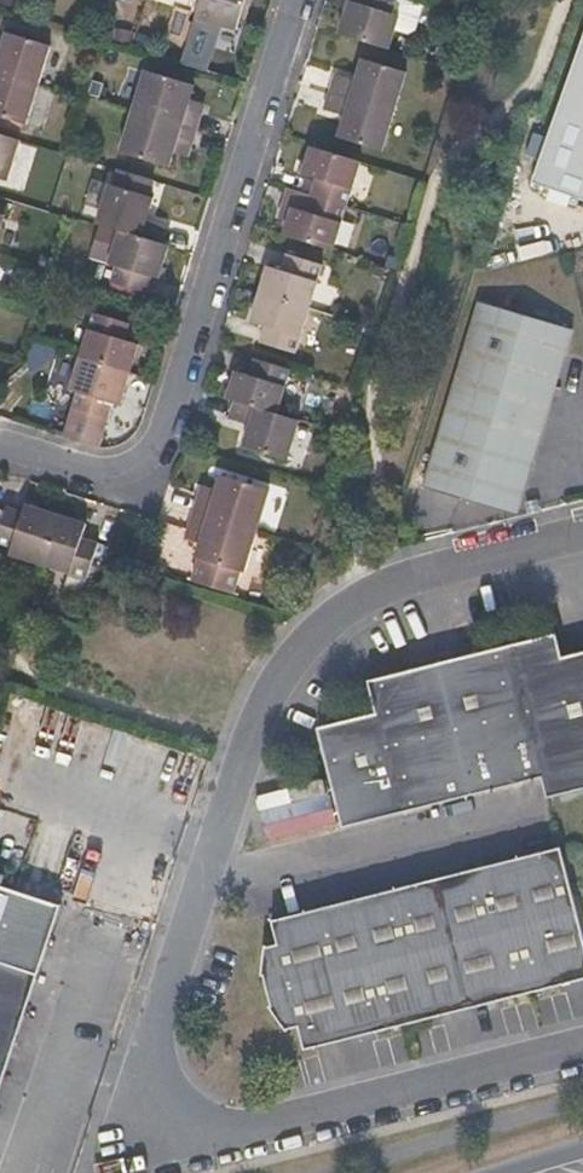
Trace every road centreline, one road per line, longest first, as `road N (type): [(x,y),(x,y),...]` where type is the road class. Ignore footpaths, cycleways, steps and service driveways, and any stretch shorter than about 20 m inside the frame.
road 1 (residential): [(582,538),(359,604),(308,635),(272,684),(238,755),(151,1038),(163,1092),(200,1125),(228,1131),(582,1043)]
road 2 (residential): [(290,0),(161,446),(146,470),(111,477),(0,444)]

